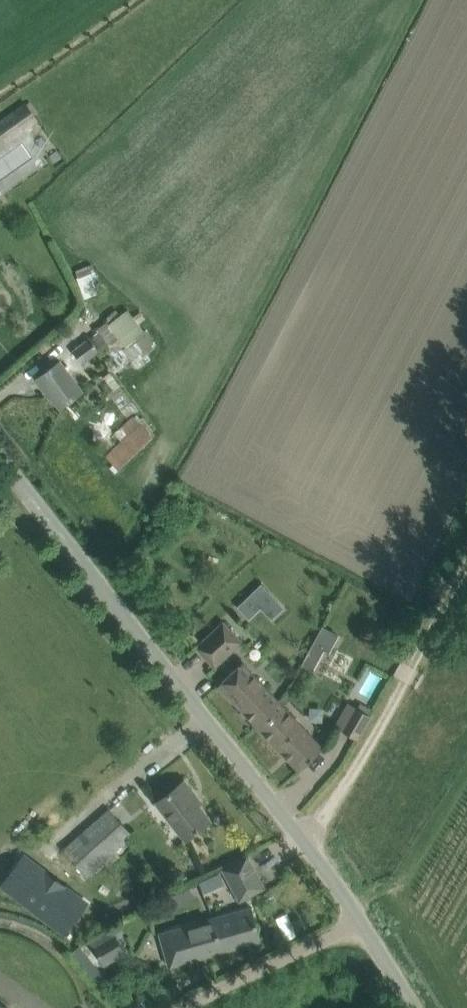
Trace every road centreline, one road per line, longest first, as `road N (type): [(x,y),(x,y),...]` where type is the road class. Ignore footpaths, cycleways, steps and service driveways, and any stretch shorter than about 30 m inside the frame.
road 1 (unclassified): [(358,922),(305,841),(0,458)]
road 2 (track): [(466,568),(305,841)]
road 3 (unclassified): [(189,1007),(358,922)]

